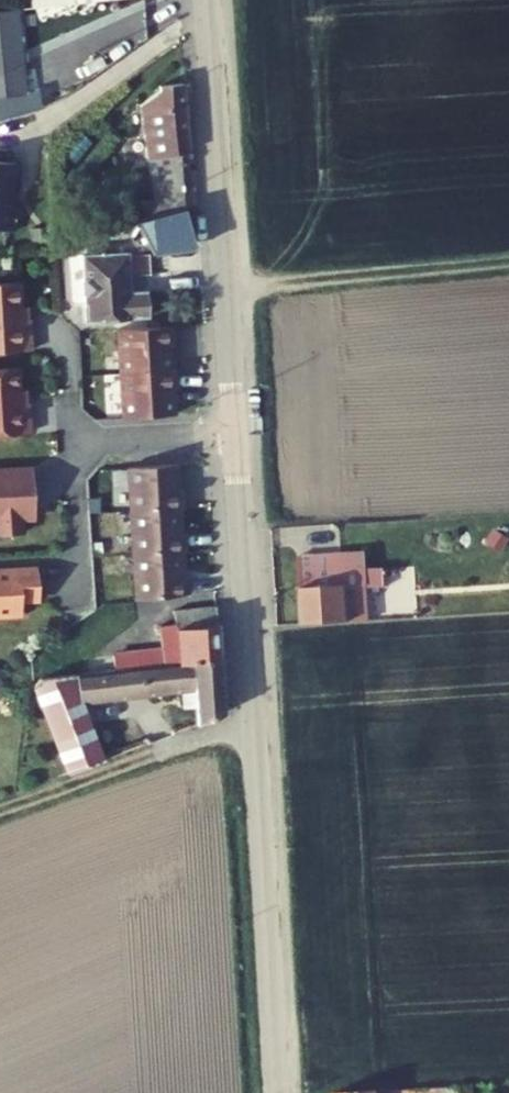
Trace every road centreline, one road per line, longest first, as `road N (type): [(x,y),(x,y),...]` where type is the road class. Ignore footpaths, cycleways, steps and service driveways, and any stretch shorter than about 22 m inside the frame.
road 1 (residential): [(236,431),(277,1092)]
road 2 (residential): [(208,0),(236,431)]
road 3 (track): [(0,810),(254,718)]
road 4 (residential): [(66,440),(236,431)]

